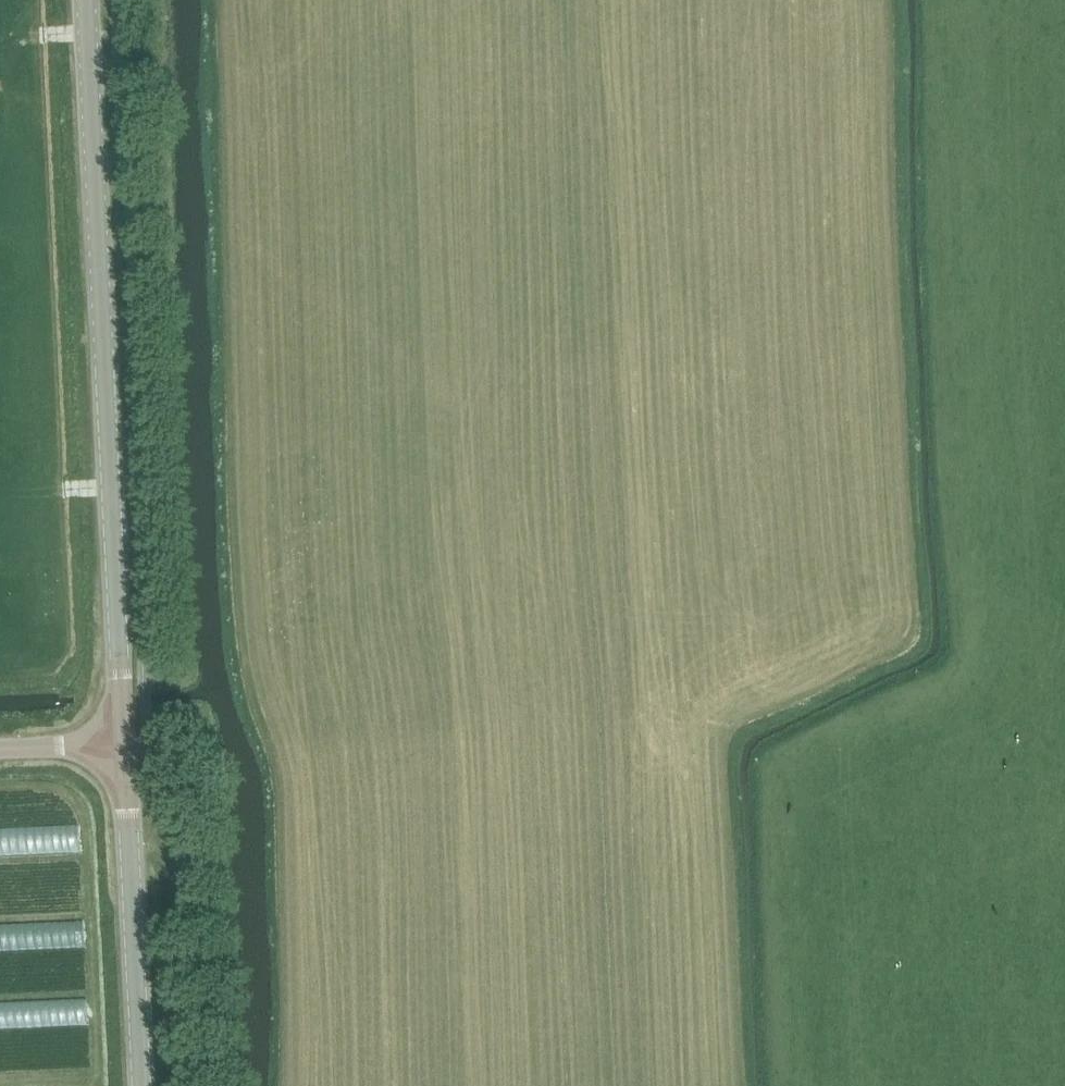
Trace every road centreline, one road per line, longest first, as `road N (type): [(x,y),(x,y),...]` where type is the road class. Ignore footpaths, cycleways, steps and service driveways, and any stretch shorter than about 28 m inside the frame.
road 1 (unclassified): [(85,0),(119,749)]
road 2 (unclassified): [(119,749),(138,1085)]

